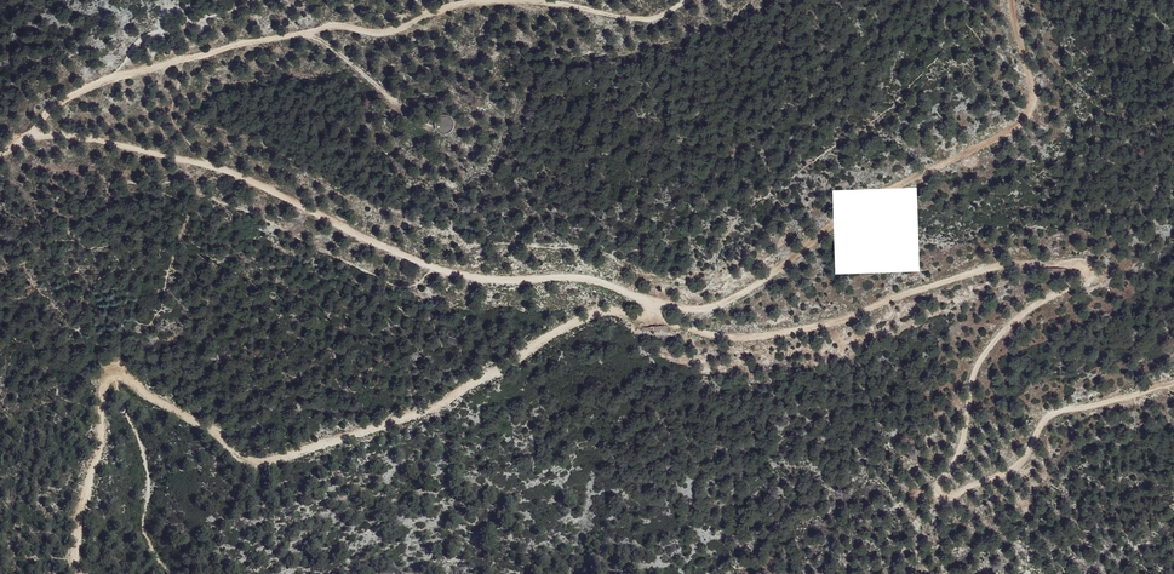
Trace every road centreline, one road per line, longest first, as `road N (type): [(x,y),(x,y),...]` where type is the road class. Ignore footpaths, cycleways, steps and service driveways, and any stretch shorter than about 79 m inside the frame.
road 1 (track): [(651,321),(764,336),(848,318),(990,269),(1051,260),(1085,265),(1087,280),(1033,307),(978,365),(964,402),(963,443),(938,483),(945,497),(1016,466),(1050,417),(1173,384)]
road 2 (track): [(77,573),(79,508),(111,372),(128,372),(151,397),(221,431),(243,454),(268,459),(435,406),(607,310),(651,321)]
road 3 (track): [(686,0),(649,19),(568,5),(469,3),(375,34),(332,26),(239,43),(97,84),(0,152)]
road 4 (track): [(0,144),(67,134),(210,163),(440,269),(483,280),(583,279),(652,301)]
road 5 (track): [(1011,0),(1031,105),(1020,124),(882,191),(730,302),(652,301)]
road 6 (track): [(111,372),(149,483),(143,535),(167,573)]
road 7 (track): [(307,34),(422,124)]

